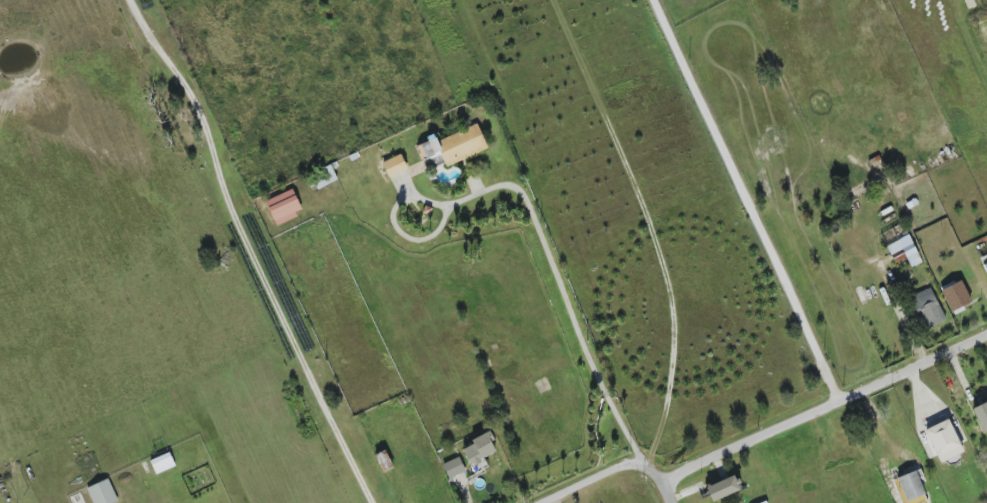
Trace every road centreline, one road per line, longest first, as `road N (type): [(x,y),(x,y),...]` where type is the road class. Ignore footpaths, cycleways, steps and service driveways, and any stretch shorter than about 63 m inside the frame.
road 1 (residential): [(841,402),(659,0)]
road 2 (tertiary): [(667,488),(986,335)]
road 3 (residential): [(643,460),(598,379),(526,192)]

